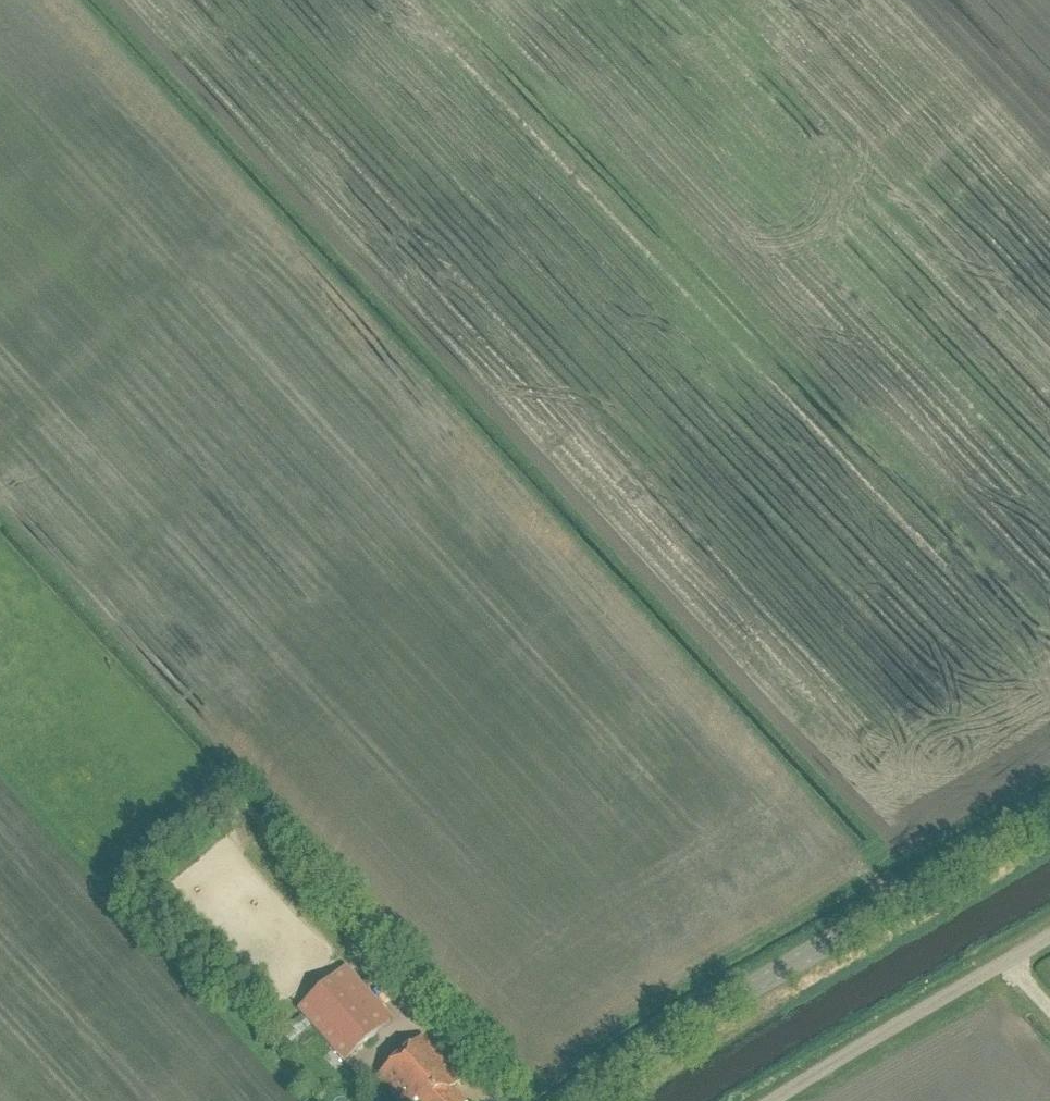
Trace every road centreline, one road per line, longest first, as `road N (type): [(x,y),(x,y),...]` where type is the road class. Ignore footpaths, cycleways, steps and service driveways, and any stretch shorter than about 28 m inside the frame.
road 1 (tertiary): [(591,1100),(707,1014),(1049,816)]
road 2 (unclassified): [(770,1100),(1049,938)]

